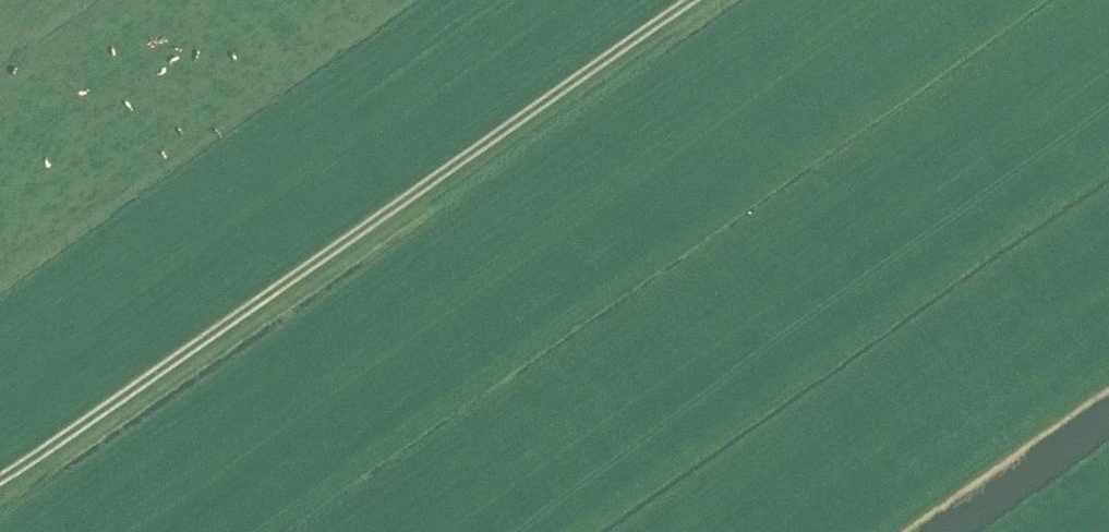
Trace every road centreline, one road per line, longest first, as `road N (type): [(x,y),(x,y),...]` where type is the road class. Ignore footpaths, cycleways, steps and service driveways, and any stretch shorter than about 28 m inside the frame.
road 1 (track): [(0,478),(696,0)]

